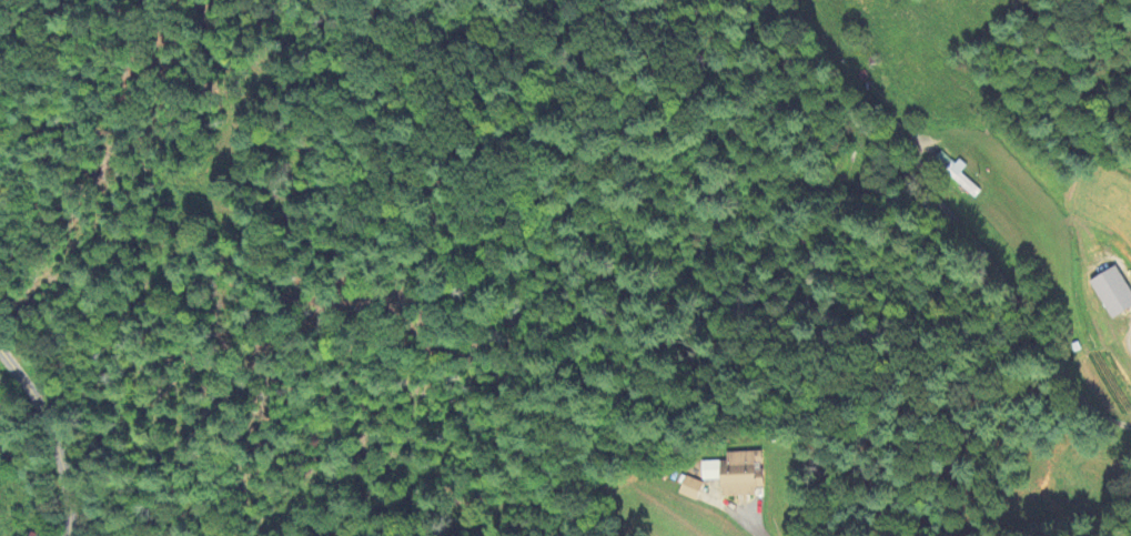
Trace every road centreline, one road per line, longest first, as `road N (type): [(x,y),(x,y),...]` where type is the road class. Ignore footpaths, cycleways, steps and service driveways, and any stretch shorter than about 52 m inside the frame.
road 1 (residential): [(67,535),(62,467),(39,404),(0,346)]

